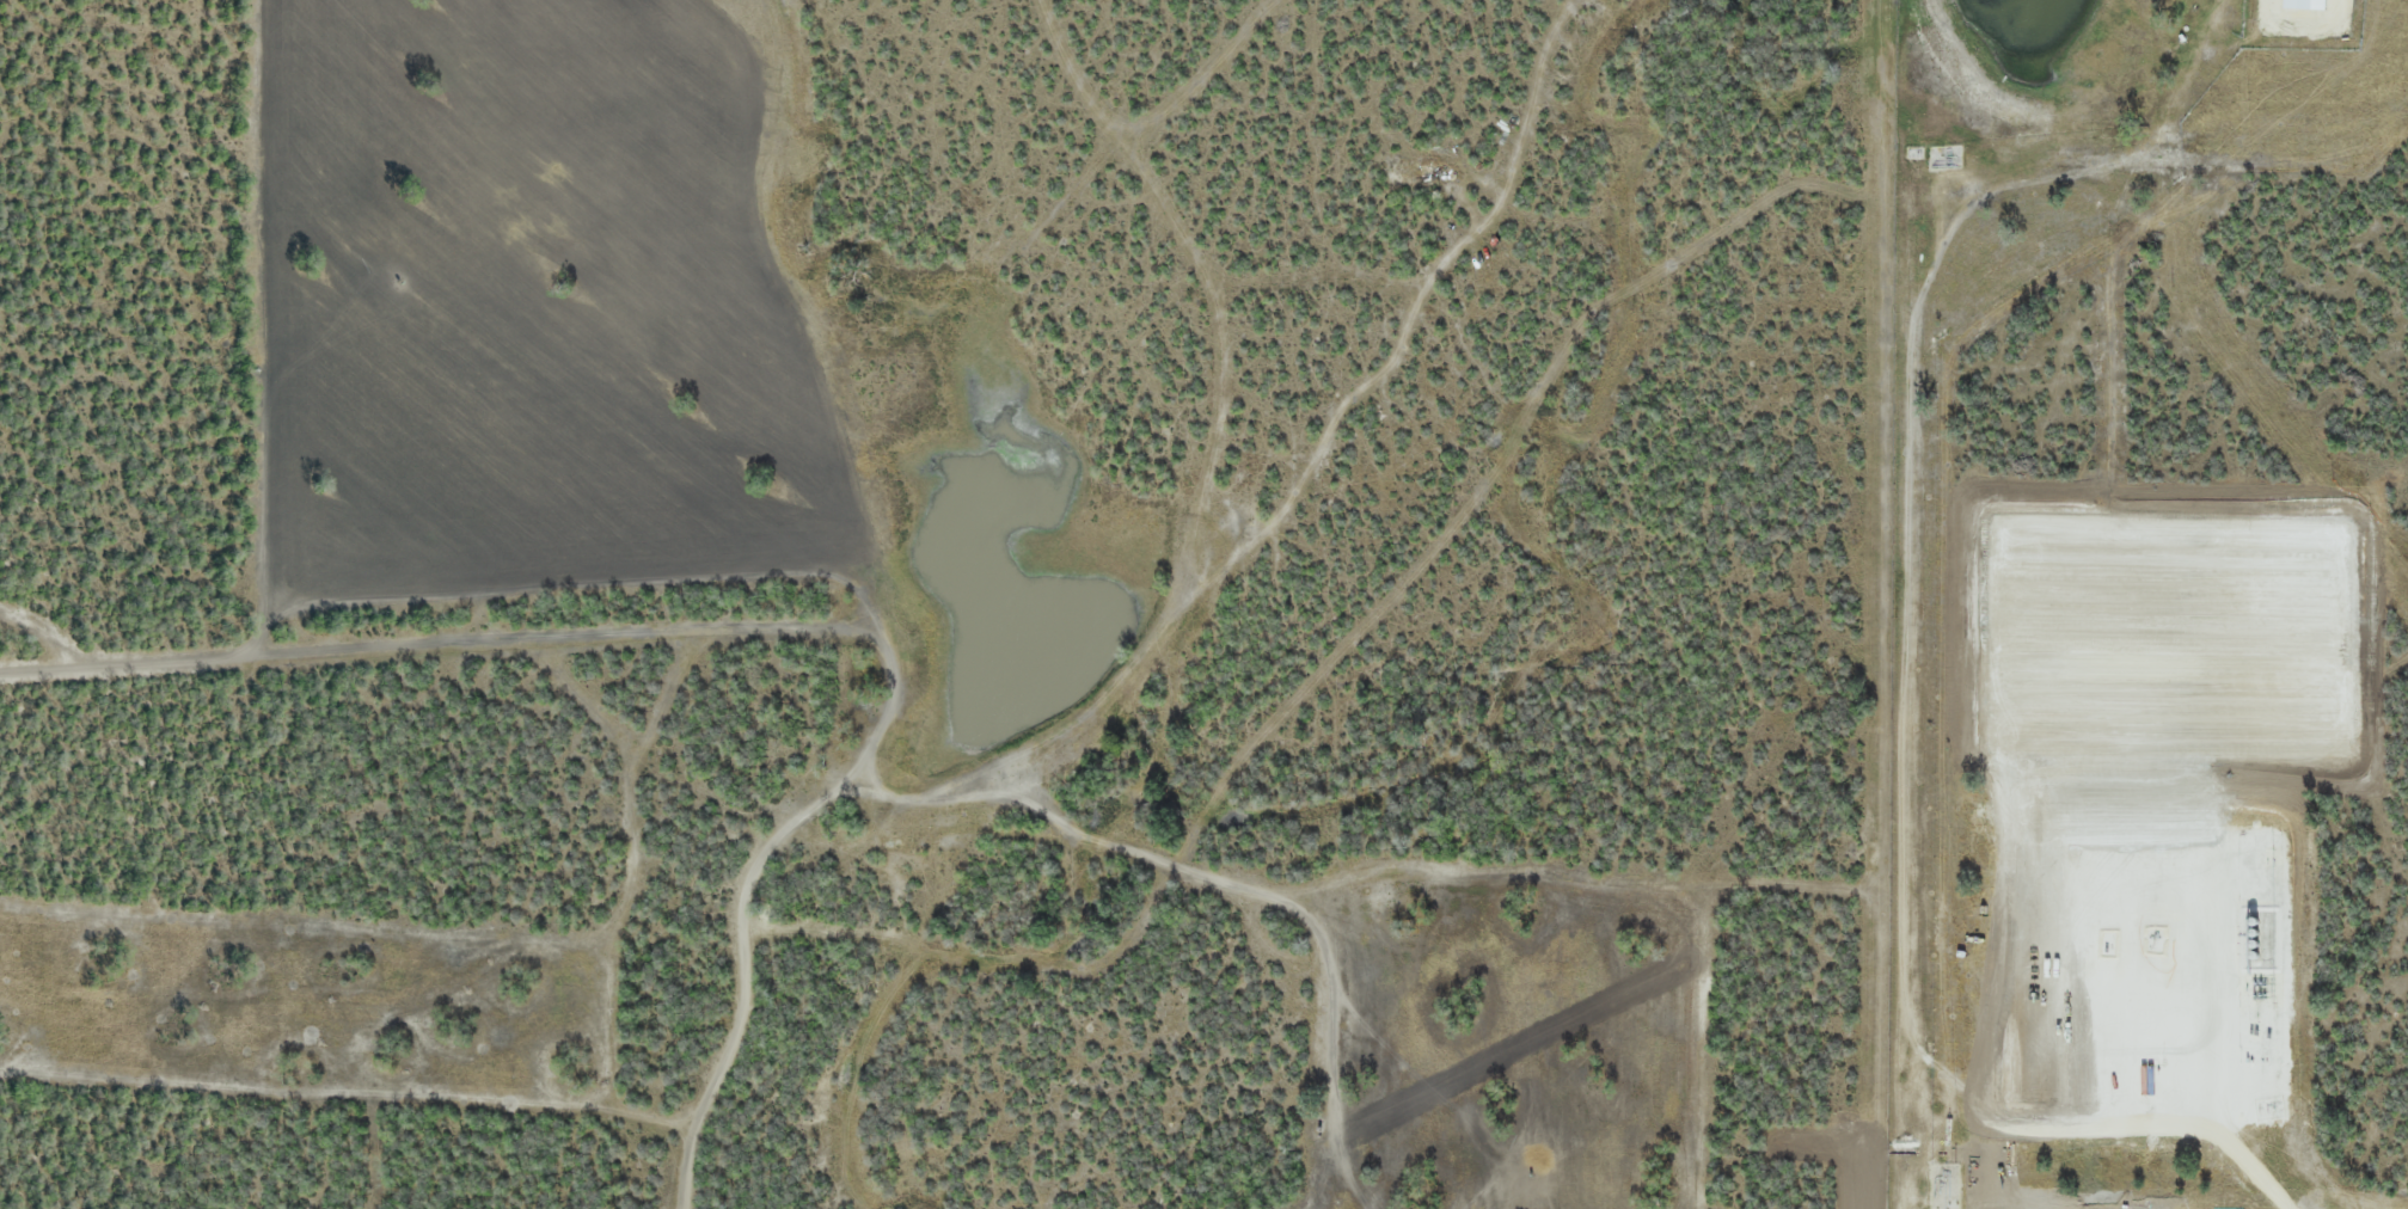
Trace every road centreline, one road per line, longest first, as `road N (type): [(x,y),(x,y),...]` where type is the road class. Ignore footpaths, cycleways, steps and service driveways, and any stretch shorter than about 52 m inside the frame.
road 1 (residential): [(2297,1208),(2193,1094)]

